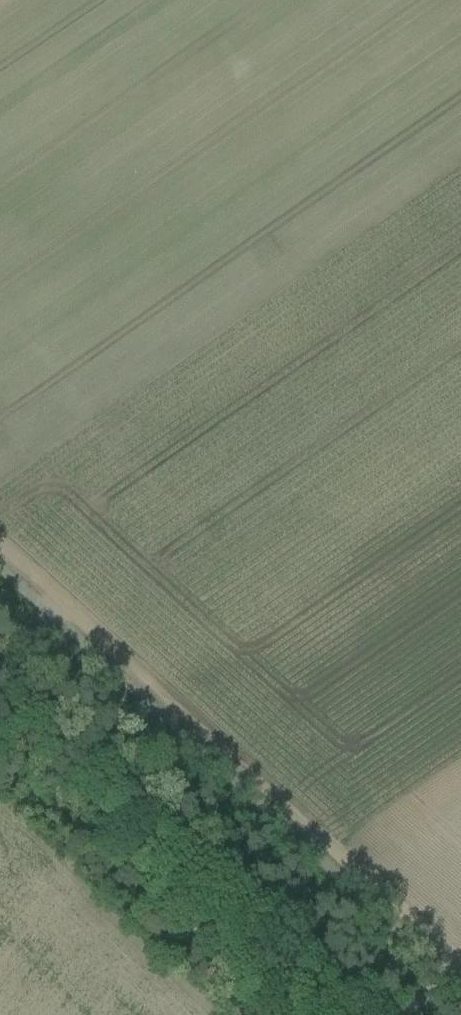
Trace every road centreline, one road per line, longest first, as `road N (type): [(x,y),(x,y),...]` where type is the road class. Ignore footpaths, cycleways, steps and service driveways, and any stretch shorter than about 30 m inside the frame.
road 1 (track): [(460,971),(0,554)]

